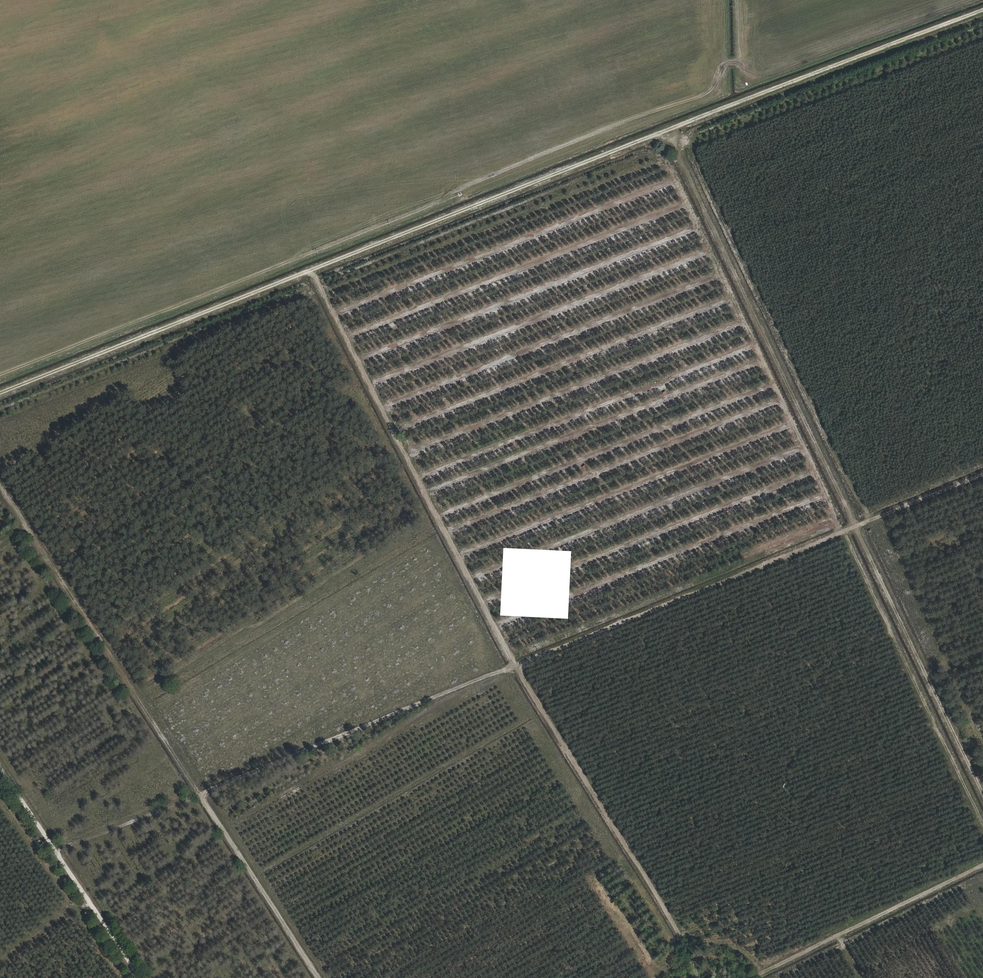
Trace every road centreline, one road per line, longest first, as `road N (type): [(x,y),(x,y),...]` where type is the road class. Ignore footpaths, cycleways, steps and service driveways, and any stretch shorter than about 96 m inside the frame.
road 1 (track): [(0,395),(982,17)]
road 2 (track): [(982,473),(56,850)]
road 3 (track): [(313,274),(515,666),(681,937),(698,977)]
road 4 (track): [(982,794),(670,137)]
road 5 (track): [(0,485),(320,977)]
road 6 (track): [(142,977),(0,766)]
road 7 (track): [(758,977),(982,868)]

